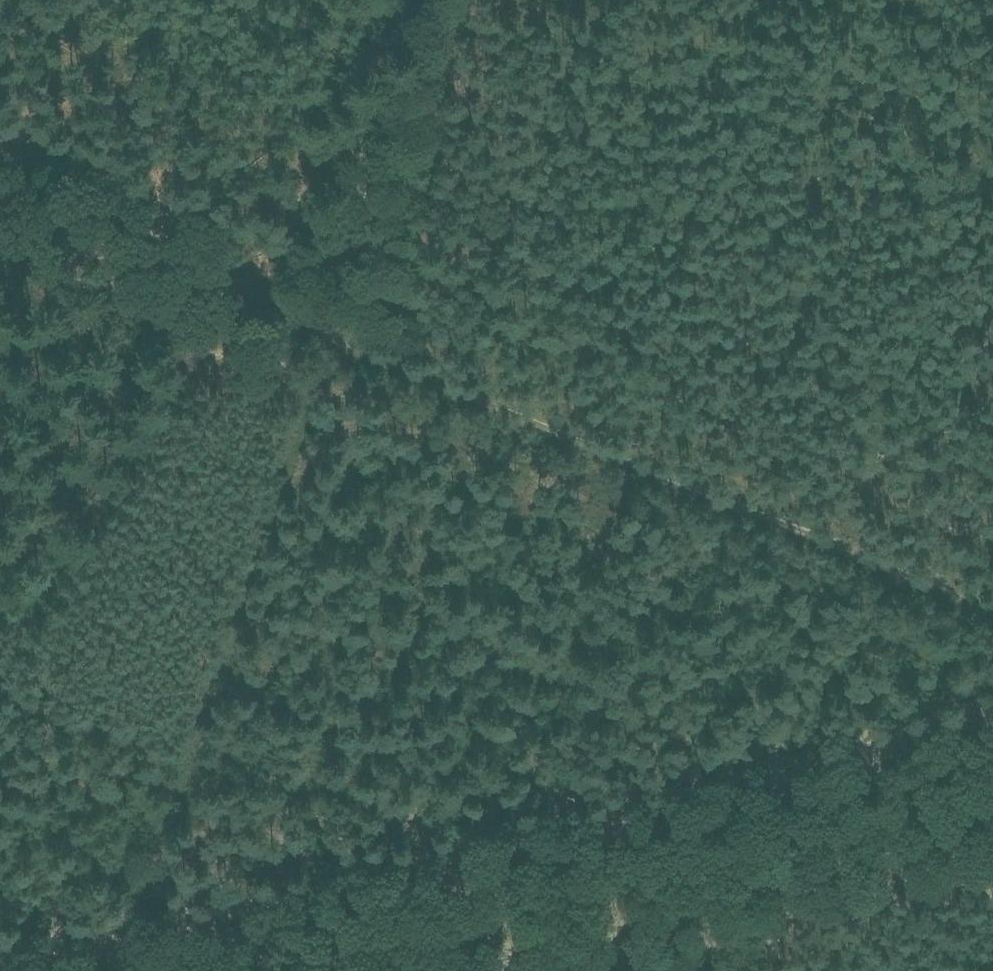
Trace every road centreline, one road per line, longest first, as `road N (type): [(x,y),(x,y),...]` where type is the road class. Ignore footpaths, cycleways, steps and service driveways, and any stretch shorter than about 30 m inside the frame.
road 1 (tertiary): [(249,970),(992,788)]
road 2 (track): [(0,204),(337,340),(346,249),(401,0)]
road 3 (track): [(337,340),(992,612)]

